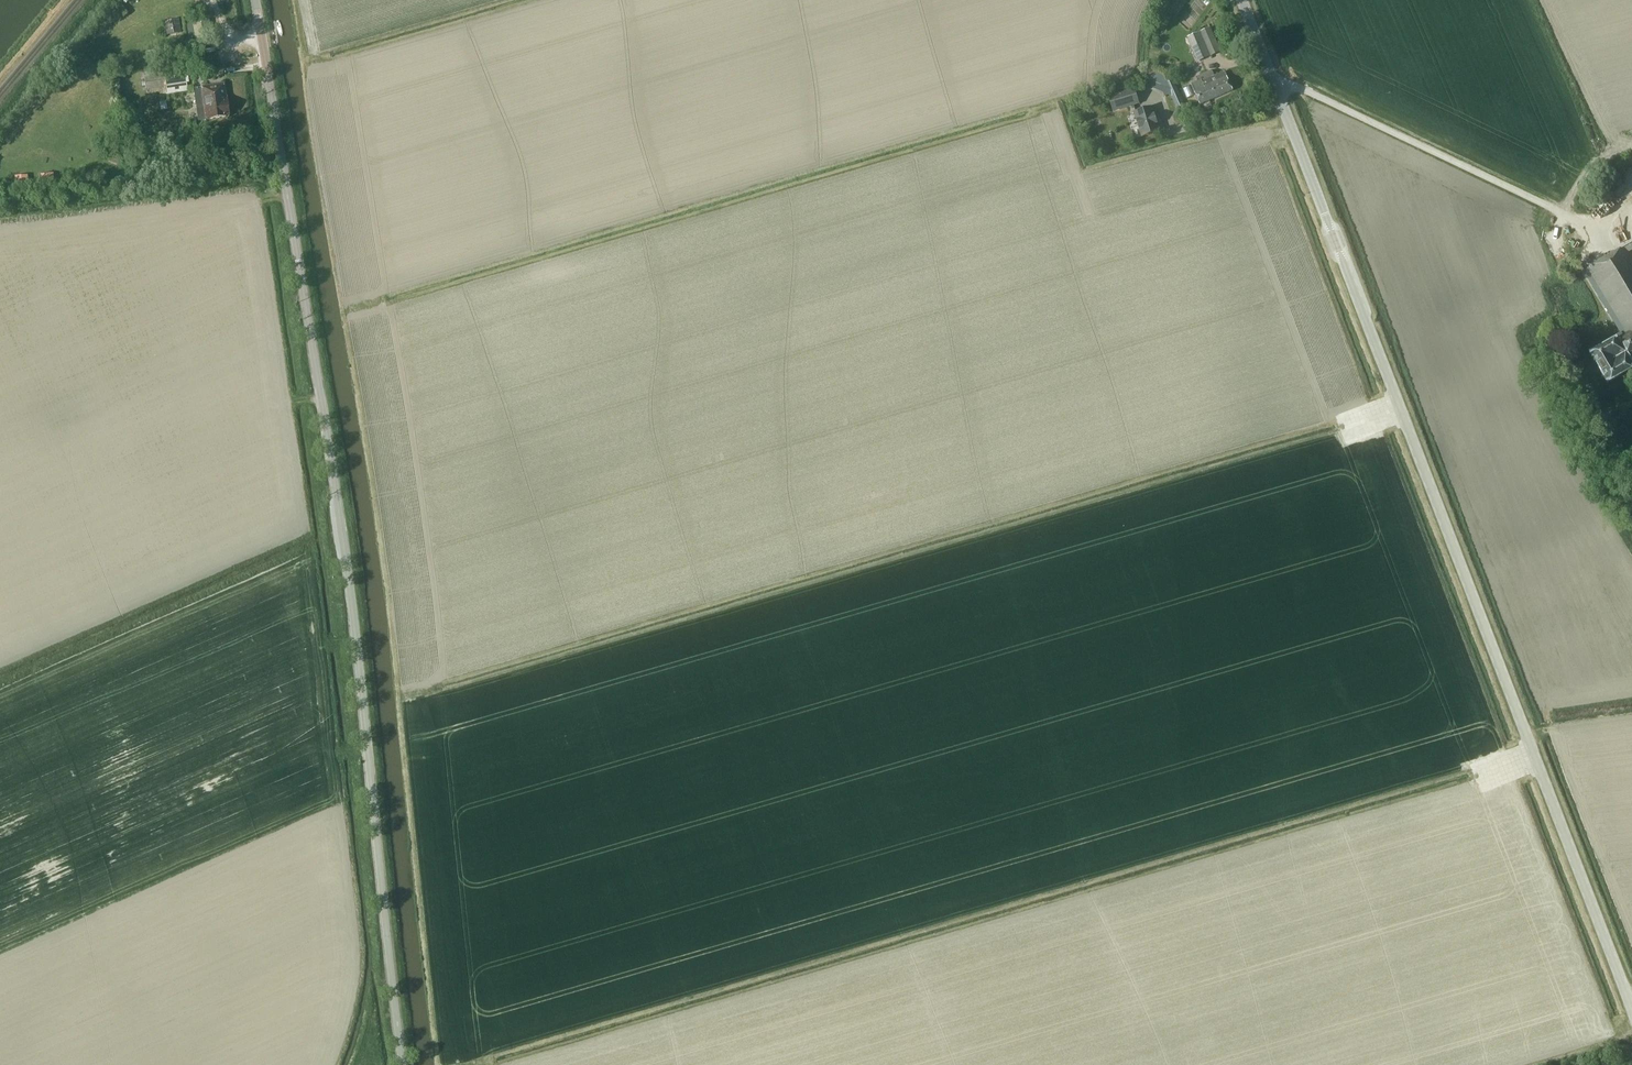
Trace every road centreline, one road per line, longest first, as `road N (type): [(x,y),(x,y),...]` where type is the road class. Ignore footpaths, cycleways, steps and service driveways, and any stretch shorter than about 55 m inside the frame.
road 1 (tertiary): [(402,1064),(340,542),(256,0)]
road 2 (unclassified): [(1631,1001),(1242,0)]

